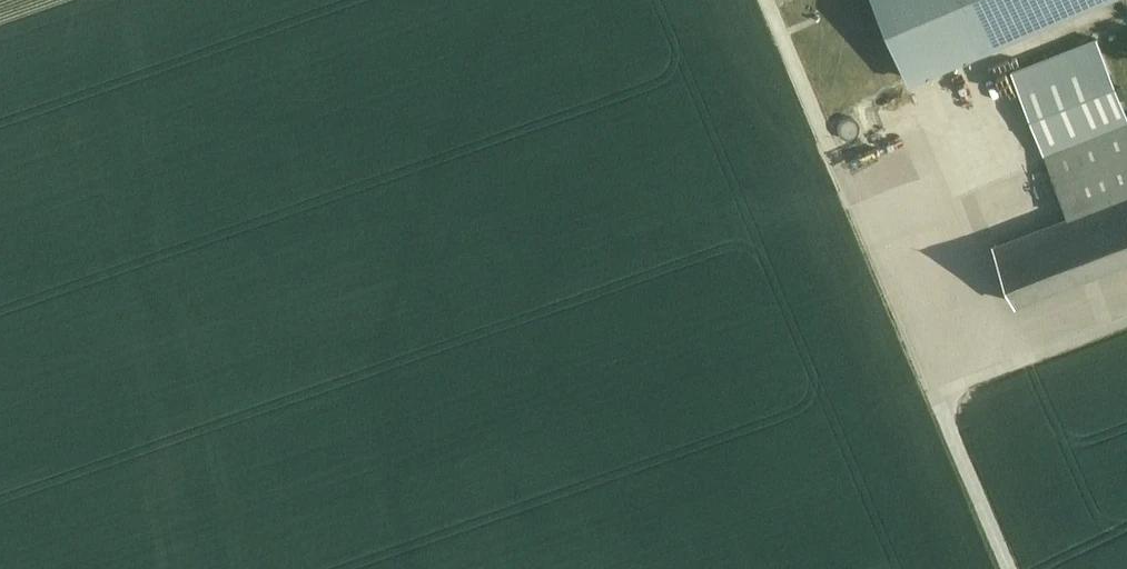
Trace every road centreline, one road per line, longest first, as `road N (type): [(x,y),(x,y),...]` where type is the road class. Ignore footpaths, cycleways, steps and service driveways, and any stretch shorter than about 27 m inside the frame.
road 1 (track): [(768,0),(834,156)]

